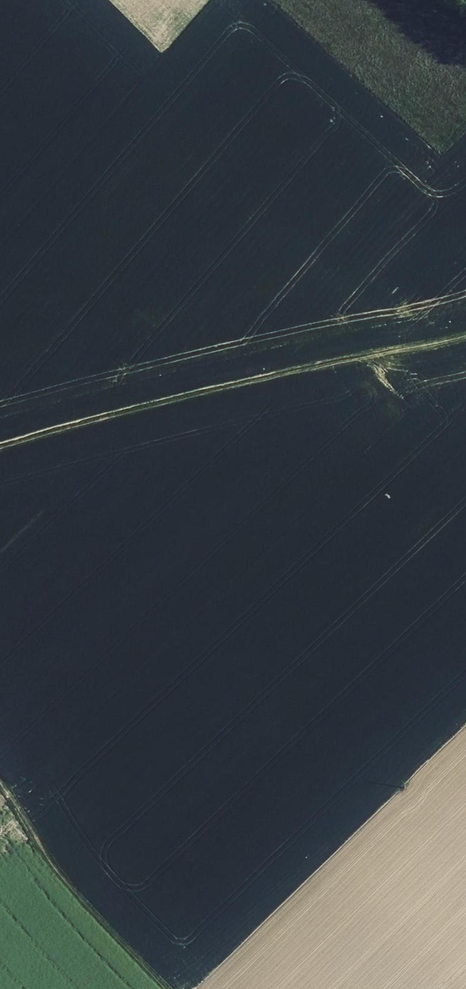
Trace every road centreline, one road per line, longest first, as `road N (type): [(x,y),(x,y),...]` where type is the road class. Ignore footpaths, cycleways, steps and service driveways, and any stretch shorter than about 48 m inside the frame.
road 1 (track): [(0,447),(266,376),(465,336)]
road 2 (track): [(169,988),(50,861),(0,779)]

